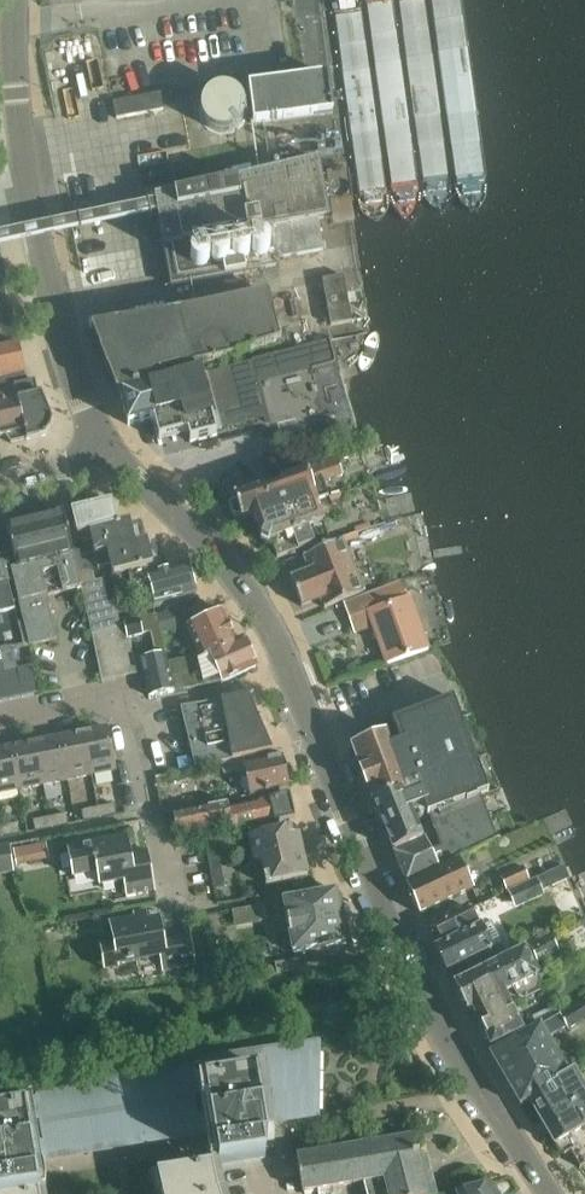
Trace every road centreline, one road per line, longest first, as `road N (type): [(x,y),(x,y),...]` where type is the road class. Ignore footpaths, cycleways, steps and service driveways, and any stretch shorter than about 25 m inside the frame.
road 1 (tertiary): [(540,1193),(409,987),(285,681)]
road 2 (tertiary): [(102,462),(27,207),(7,36),(10,0)]
road 3 (tertiary): [(285,681),(227,557),(102,462)]
road 4 (residential): [(175,900),(131,707)]
road 5 (residential): [(131,707),(285,681)]
road 6 (residential): [(0,734),(131,707)]

